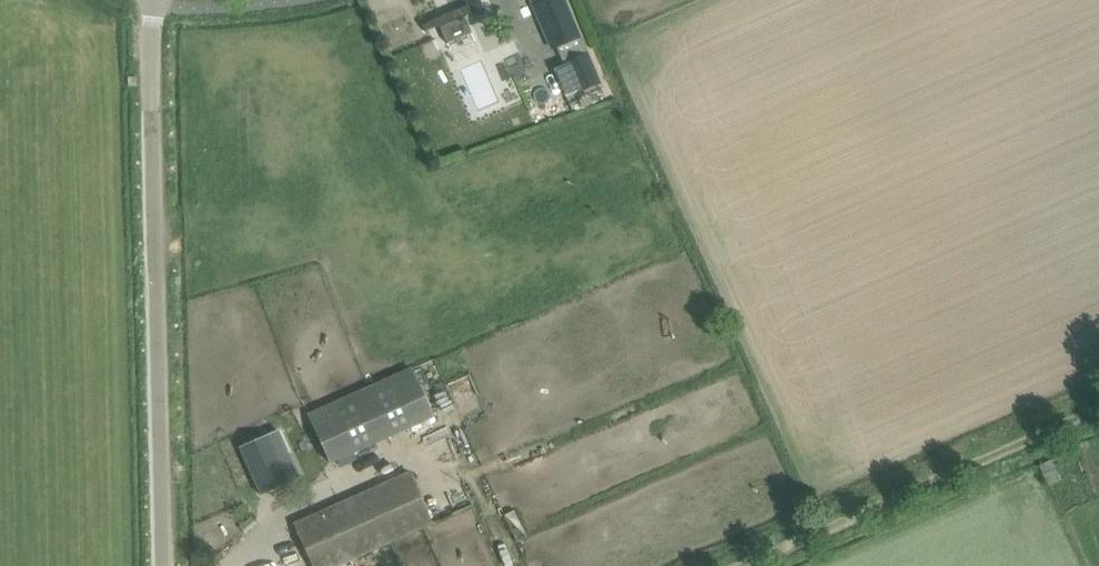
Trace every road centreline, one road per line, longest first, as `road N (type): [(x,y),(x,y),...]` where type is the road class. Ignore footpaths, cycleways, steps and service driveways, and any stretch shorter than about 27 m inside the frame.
road 1 (unclassified): [(160,565),(156,0)]
road 2 (track): [(1098,410),(734,565)]

